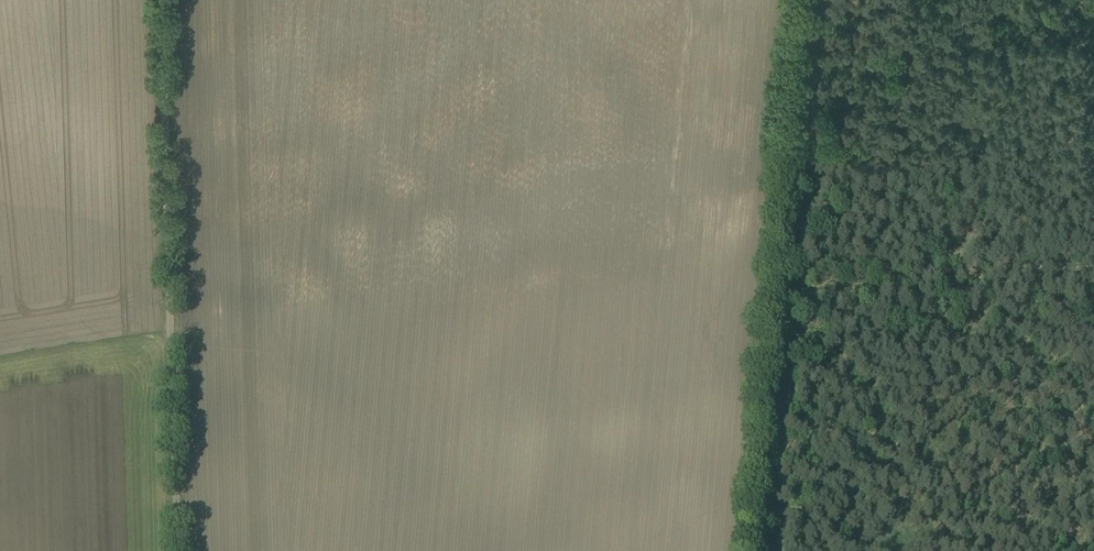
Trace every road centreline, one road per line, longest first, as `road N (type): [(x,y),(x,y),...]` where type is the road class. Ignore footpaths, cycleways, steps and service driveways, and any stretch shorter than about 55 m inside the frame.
road 1 (track): [(749,550),(801,0)]
road 2 (track): [(178,550),(162,0)]
road 3 (track): [(773,282),(1093,255)]
road 4 (track): [(1015,262),(1043,550)]

